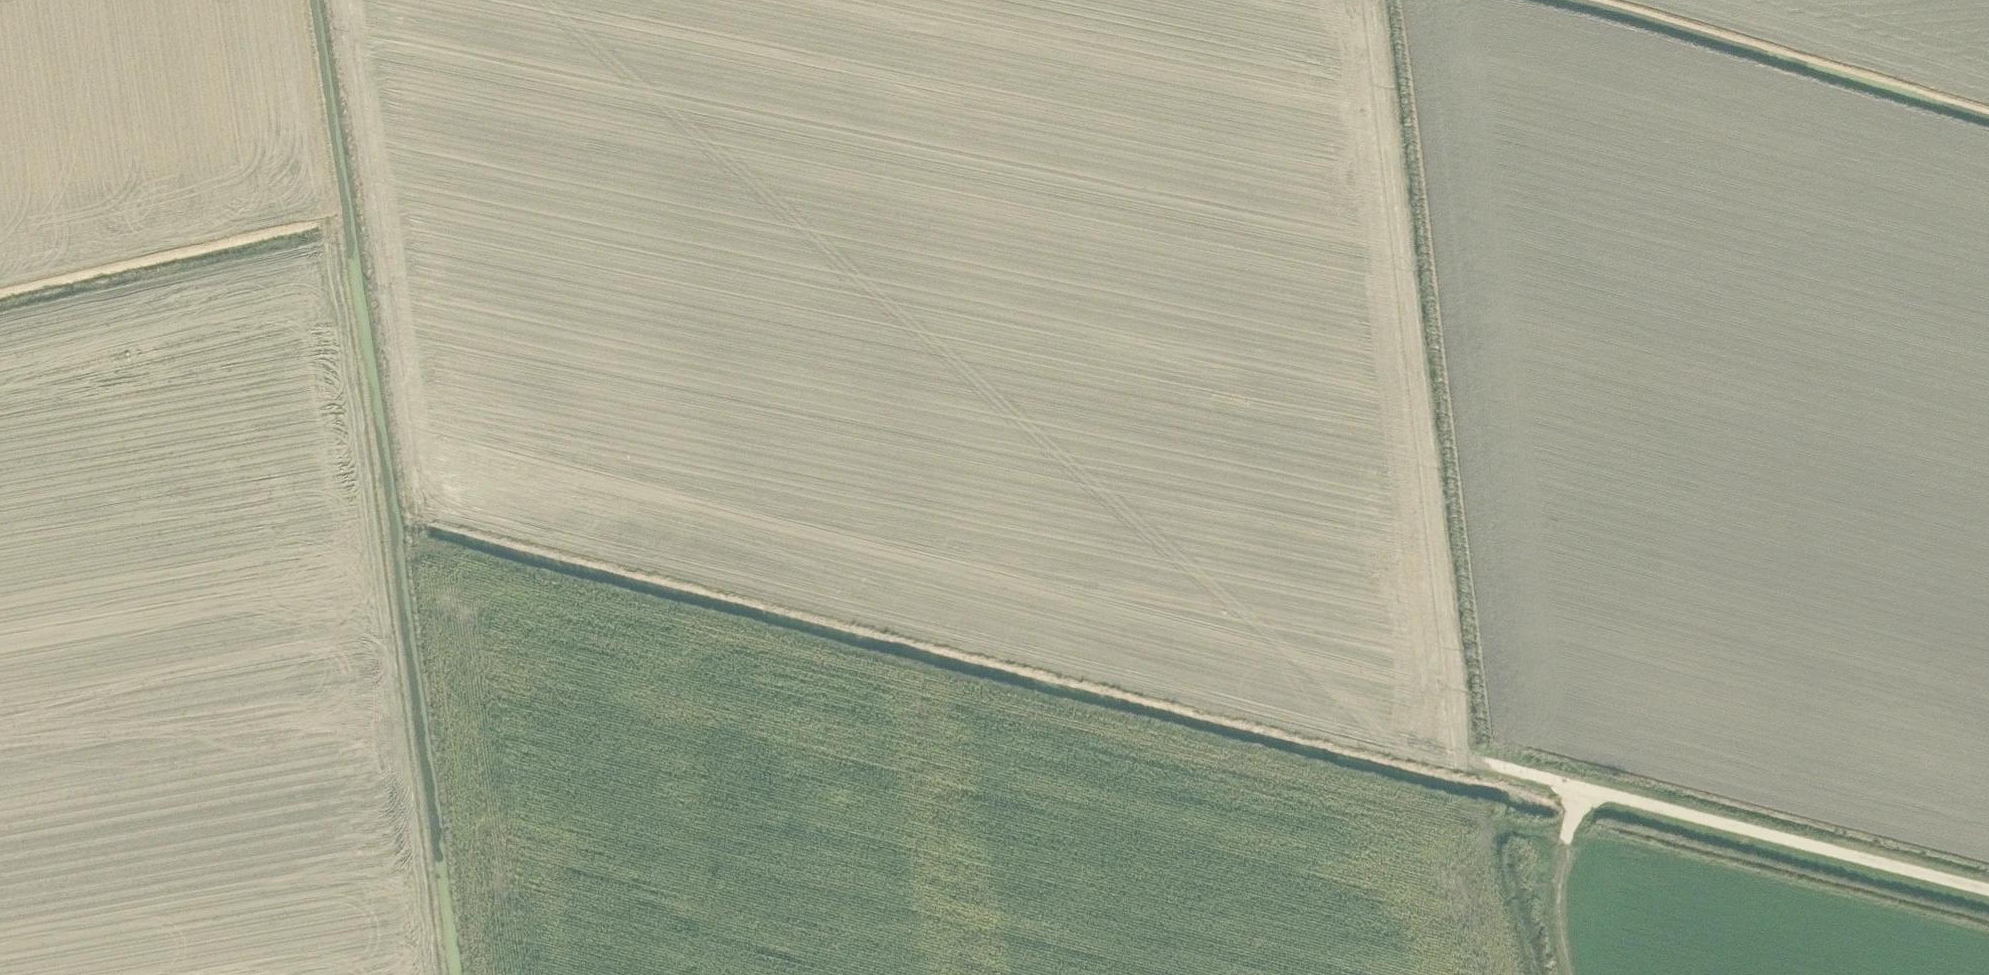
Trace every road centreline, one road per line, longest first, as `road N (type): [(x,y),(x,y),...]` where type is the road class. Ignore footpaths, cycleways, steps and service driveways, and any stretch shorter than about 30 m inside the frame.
road 1 (track): [(1578,785),(1555,891),(1564,974)]

